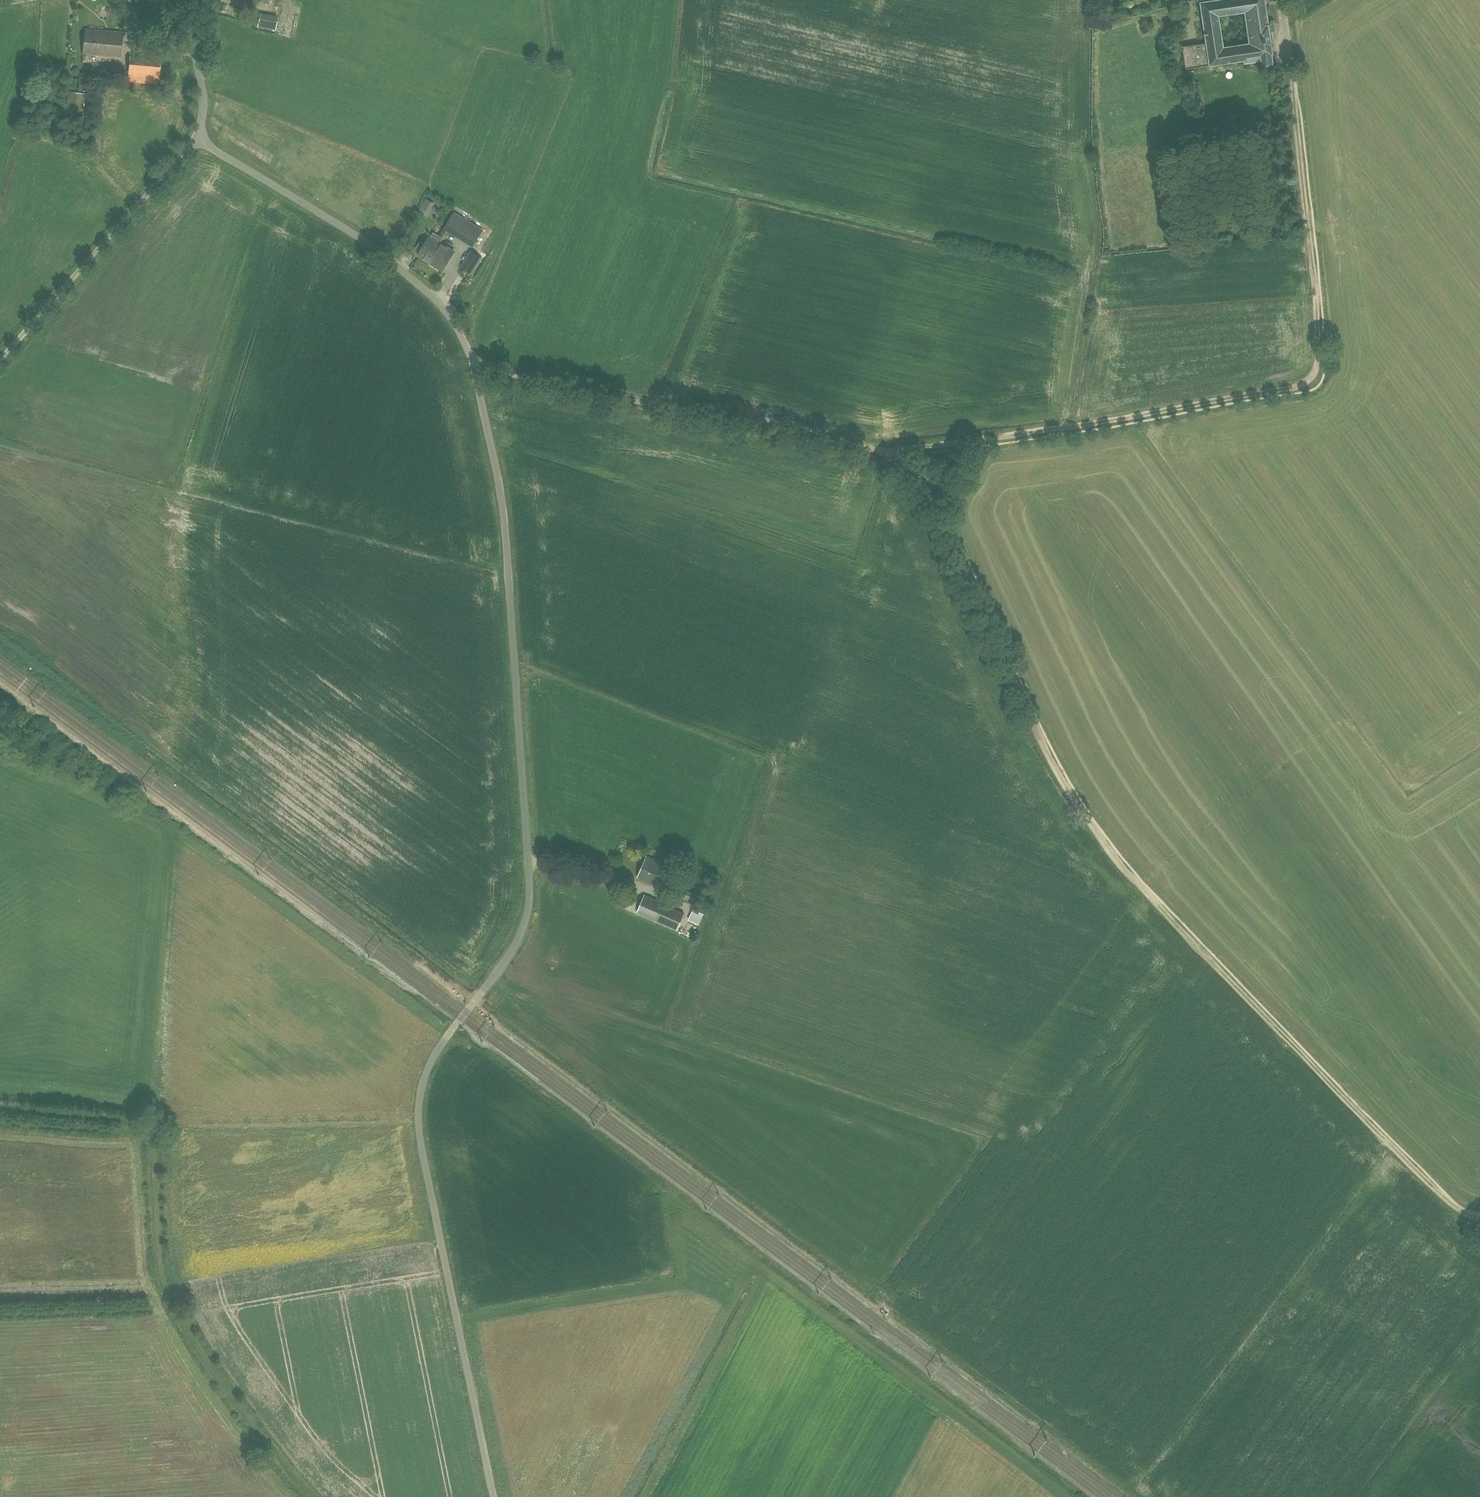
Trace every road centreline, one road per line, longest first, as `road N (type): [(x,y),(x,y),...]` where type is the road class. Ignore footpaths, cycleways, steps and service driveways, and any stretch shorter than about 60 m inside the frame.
road 1 (unclassified): [(494,1496),(419,1127),(426,1075),(518,941),(529,903),(508,553),(485,411),(464,339),(434,298),(337,224),(199,140),(202,93),(182,0)]
road 2 (track): [(1479,1220),(1461,1212),(1347,1100),(1127,872),(1075,801),(907,450)]
road 3 (track): [(907,450),(1284,389),(1318,374),(1290,75)]
road 4 (track): [(469,354),(530,380),(907,450)]

